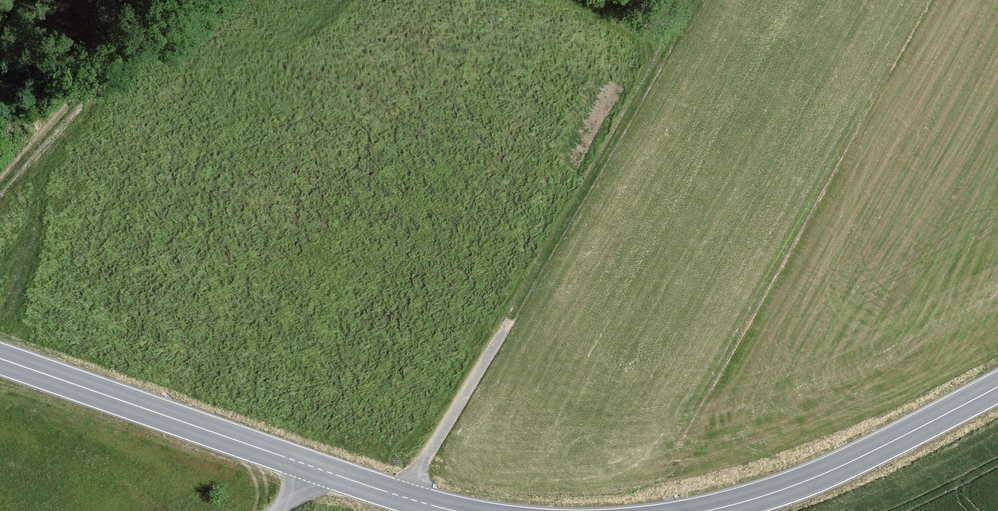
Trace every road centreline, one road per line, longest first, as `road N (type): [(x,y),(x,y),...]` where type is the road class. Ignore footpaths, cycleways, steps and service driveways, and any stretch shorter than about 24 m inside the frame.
road 1 (track): [(404,497),(697,0)]
road 2 (secondary): [(456,510),(0,358)]
road 3 (secondary): [(997,386),(819,476),(707,510)]
road 4 (track): [(0,186),(163,0)]

